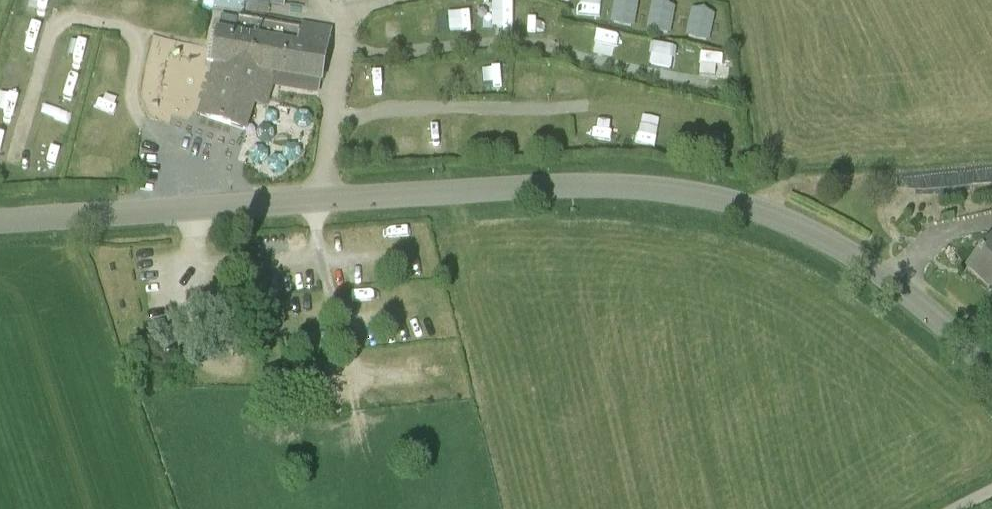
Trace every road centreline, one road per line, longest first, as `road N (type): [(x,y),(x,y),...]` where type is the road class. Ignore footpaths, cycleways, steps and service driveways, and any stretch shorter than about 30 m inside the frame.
road 1 (tertiary): [(991,369),(832,241),(690,192),(572,184),(0,221)]

